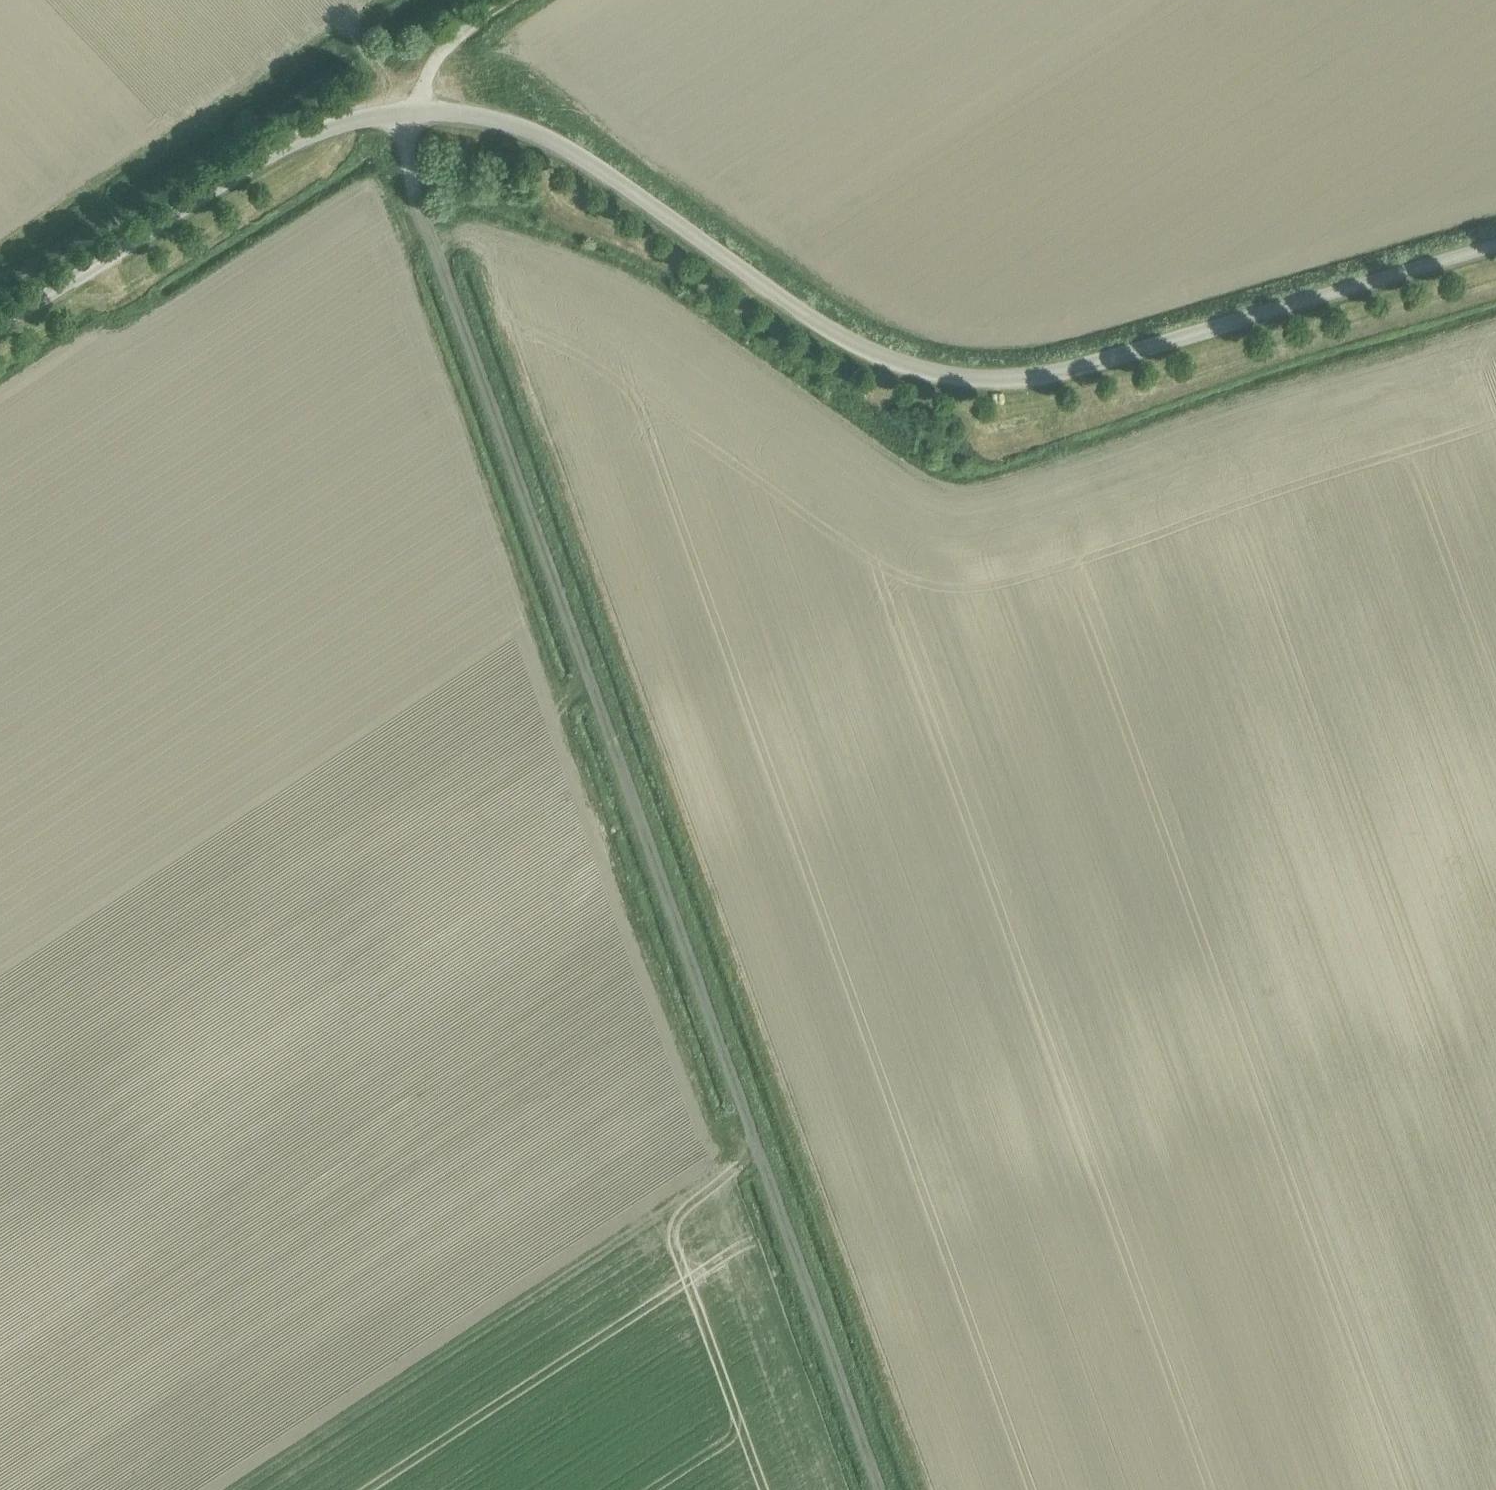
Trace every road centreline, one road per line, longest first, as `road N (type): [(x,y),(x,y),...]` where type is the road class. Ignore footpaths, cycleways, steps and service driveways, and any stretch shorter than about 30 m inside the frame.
road 1 (unclassified): [(0,331),(288,144),(331,125),(405,111),(466,113),(554,138),(843,337),(903,363),(978,378),(1065,371),(1495,245)]
road 2 (track): [(885,1489),(402,147),(419,81),(442,52),(515,0)]

